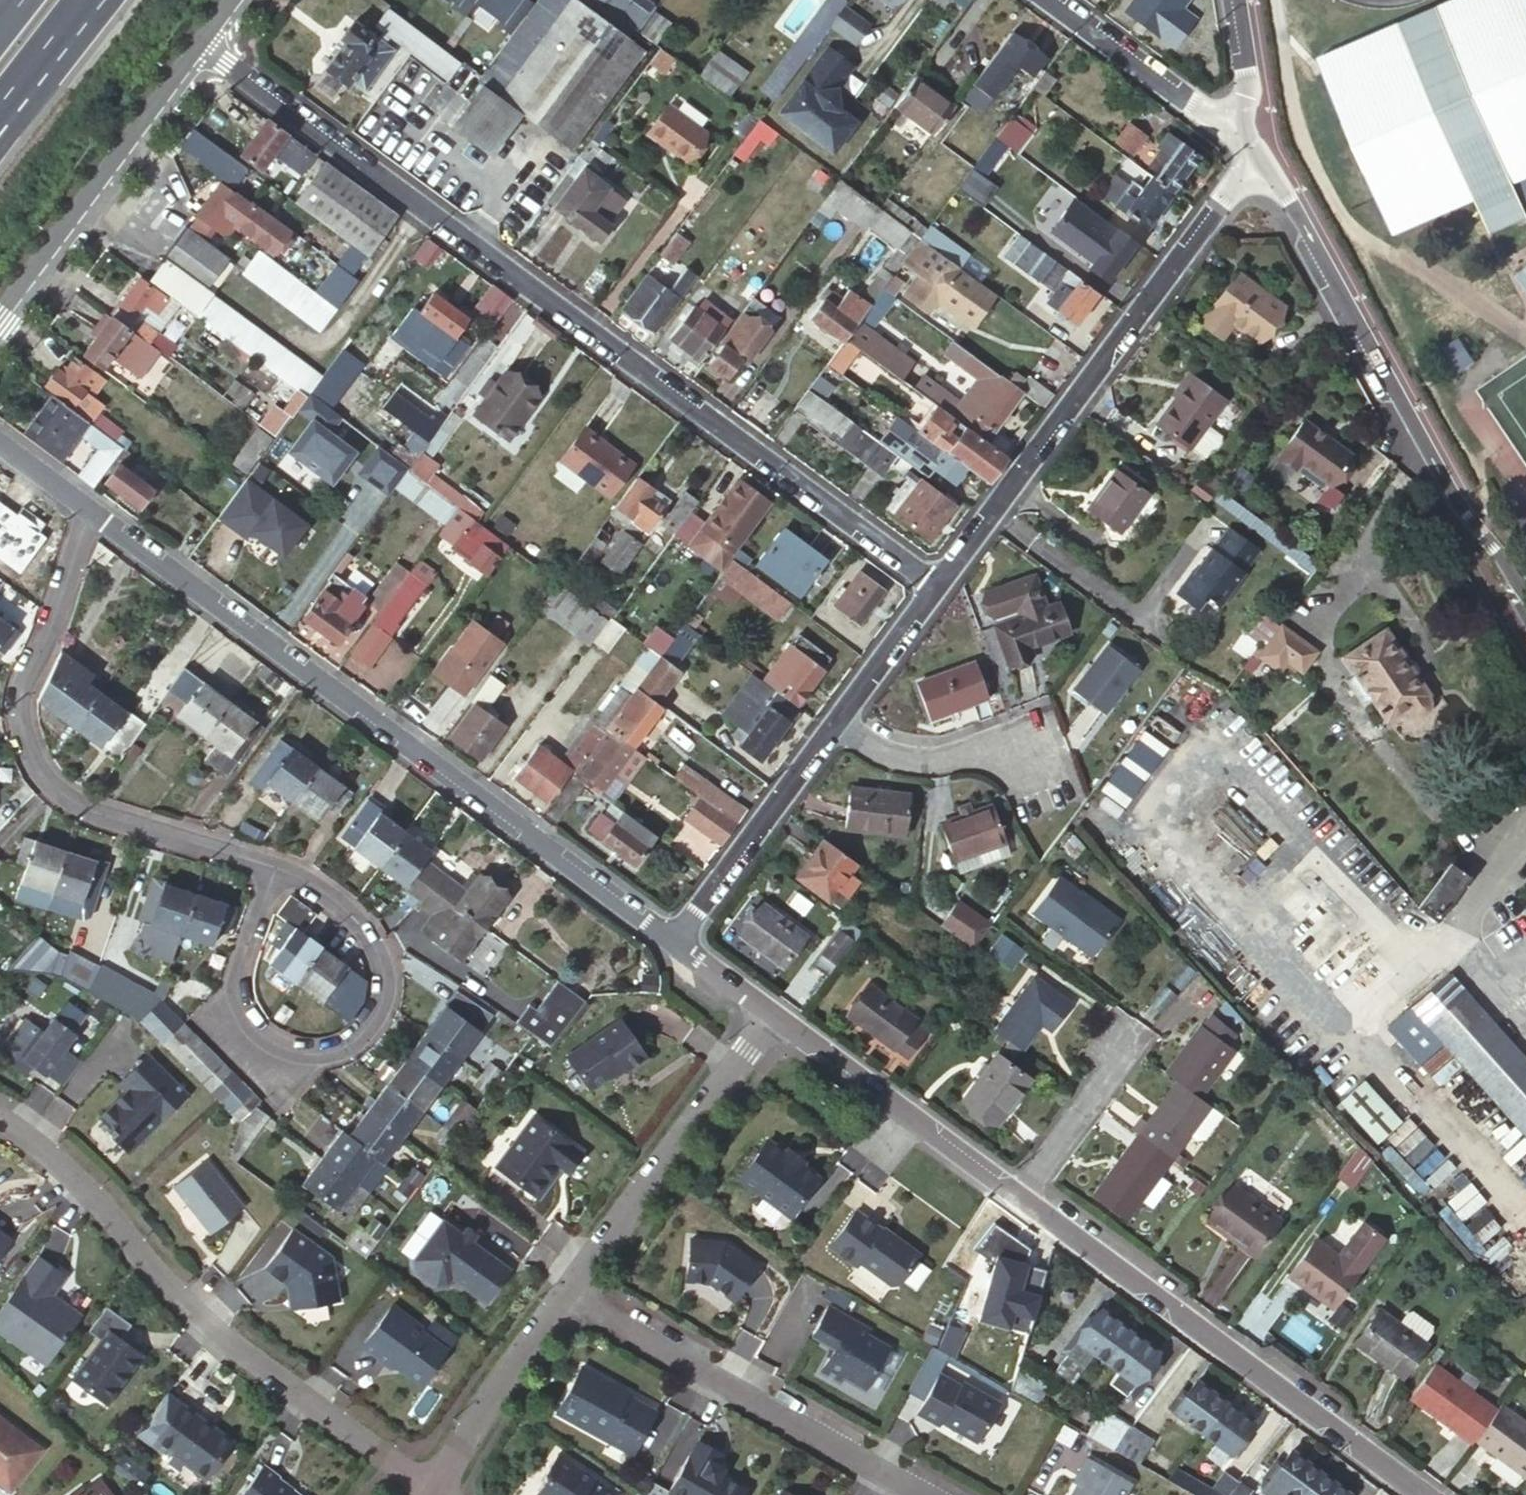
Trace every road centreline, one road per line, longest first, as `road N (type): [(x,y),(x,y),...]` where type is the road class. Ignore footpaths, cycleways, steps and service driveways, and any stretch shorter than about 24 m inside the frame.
road 1 (residential): [(936,584),(197,40)]
road 2 (residential): [(86,508),(666,939)]
road 3 (residential): [(431,1492),(182,1304),(101,1209),(0,1125)]
road 4 (residential): [(936,584),(1230,190),(1264,161)]
road 5 (residential): [(86,508),(18,700),(28,749),(57,790),(111,819),(273,869)]
road 6 (tertiary): [(1264,161),(1449,490),(1525,589)]
road 7 (residential): [(1017,1199),(1416,1494)]
road 8 (residential): [(273,869),(228,982),(235,1016),(269,1042),(309,1051),(347,1048),(374,1011),(380,970),(358,921),(319,888)]
road 9 (residential): [(572,1290),(922,1494)]
road 10 (residential): [(770,1016),(572,1290)]
road 11 (secondary): [(0,308),(197,40)]
road 12 (residential): [(770,1016),(1017,1199)]
road 13 (residential): [(666,939),(839,716)]
road 14 (residential): [(1044,806),(1022,740),(945,761),(896,757),(839,716)]
road 15 (residential): [(572,1290),(431,1492)]
road 16 (residential): [(1258,127),(1215,116),(1054,0)]
road 17 (residential): [(1113,1023),(1114,1065),(1017,1199)]
road 18 (residential): [(839,716),(936,584)]
road 19 (residential): [(666,939),(770,1016)]
road 20 (tertiary): [(1238,0),(1258,127)]

